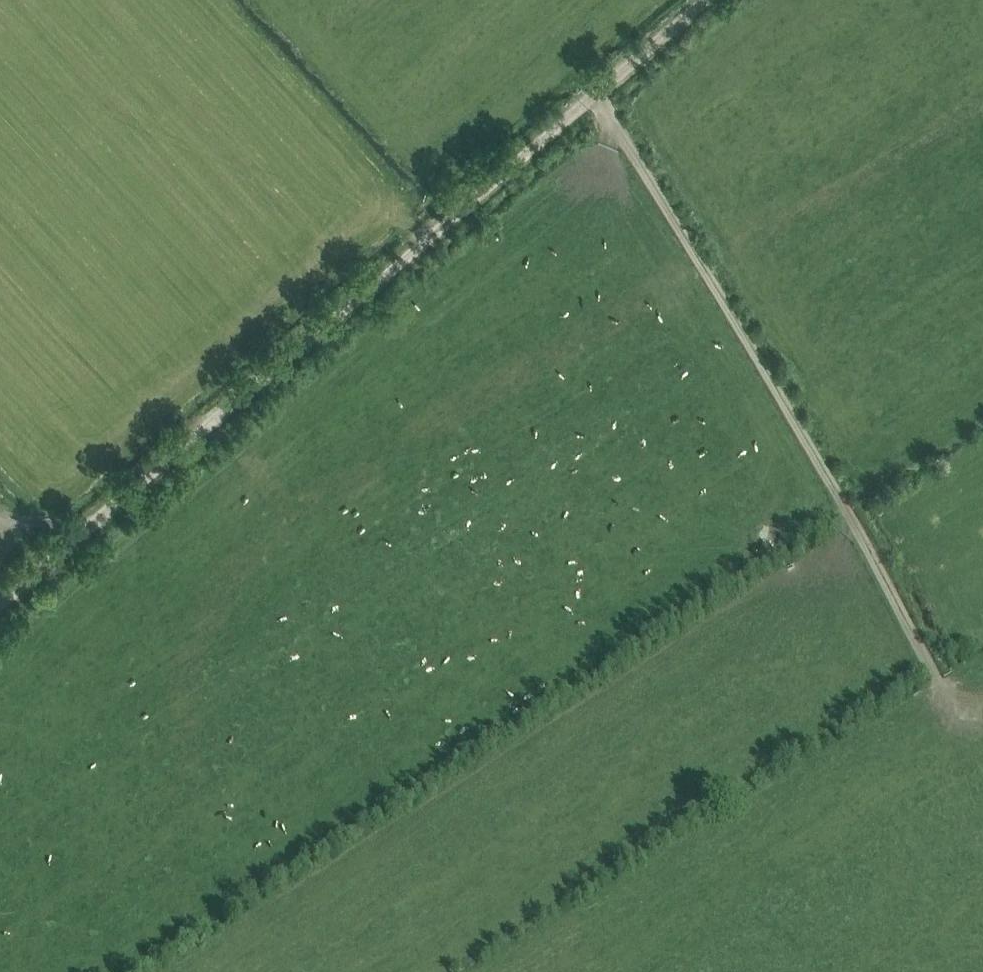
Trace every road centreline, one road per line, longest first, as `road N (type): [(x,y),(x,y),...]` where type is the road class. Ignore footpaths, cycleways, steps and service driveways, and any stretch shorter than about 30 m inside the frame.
road 1 (track): [(703,0),(0,604)]

